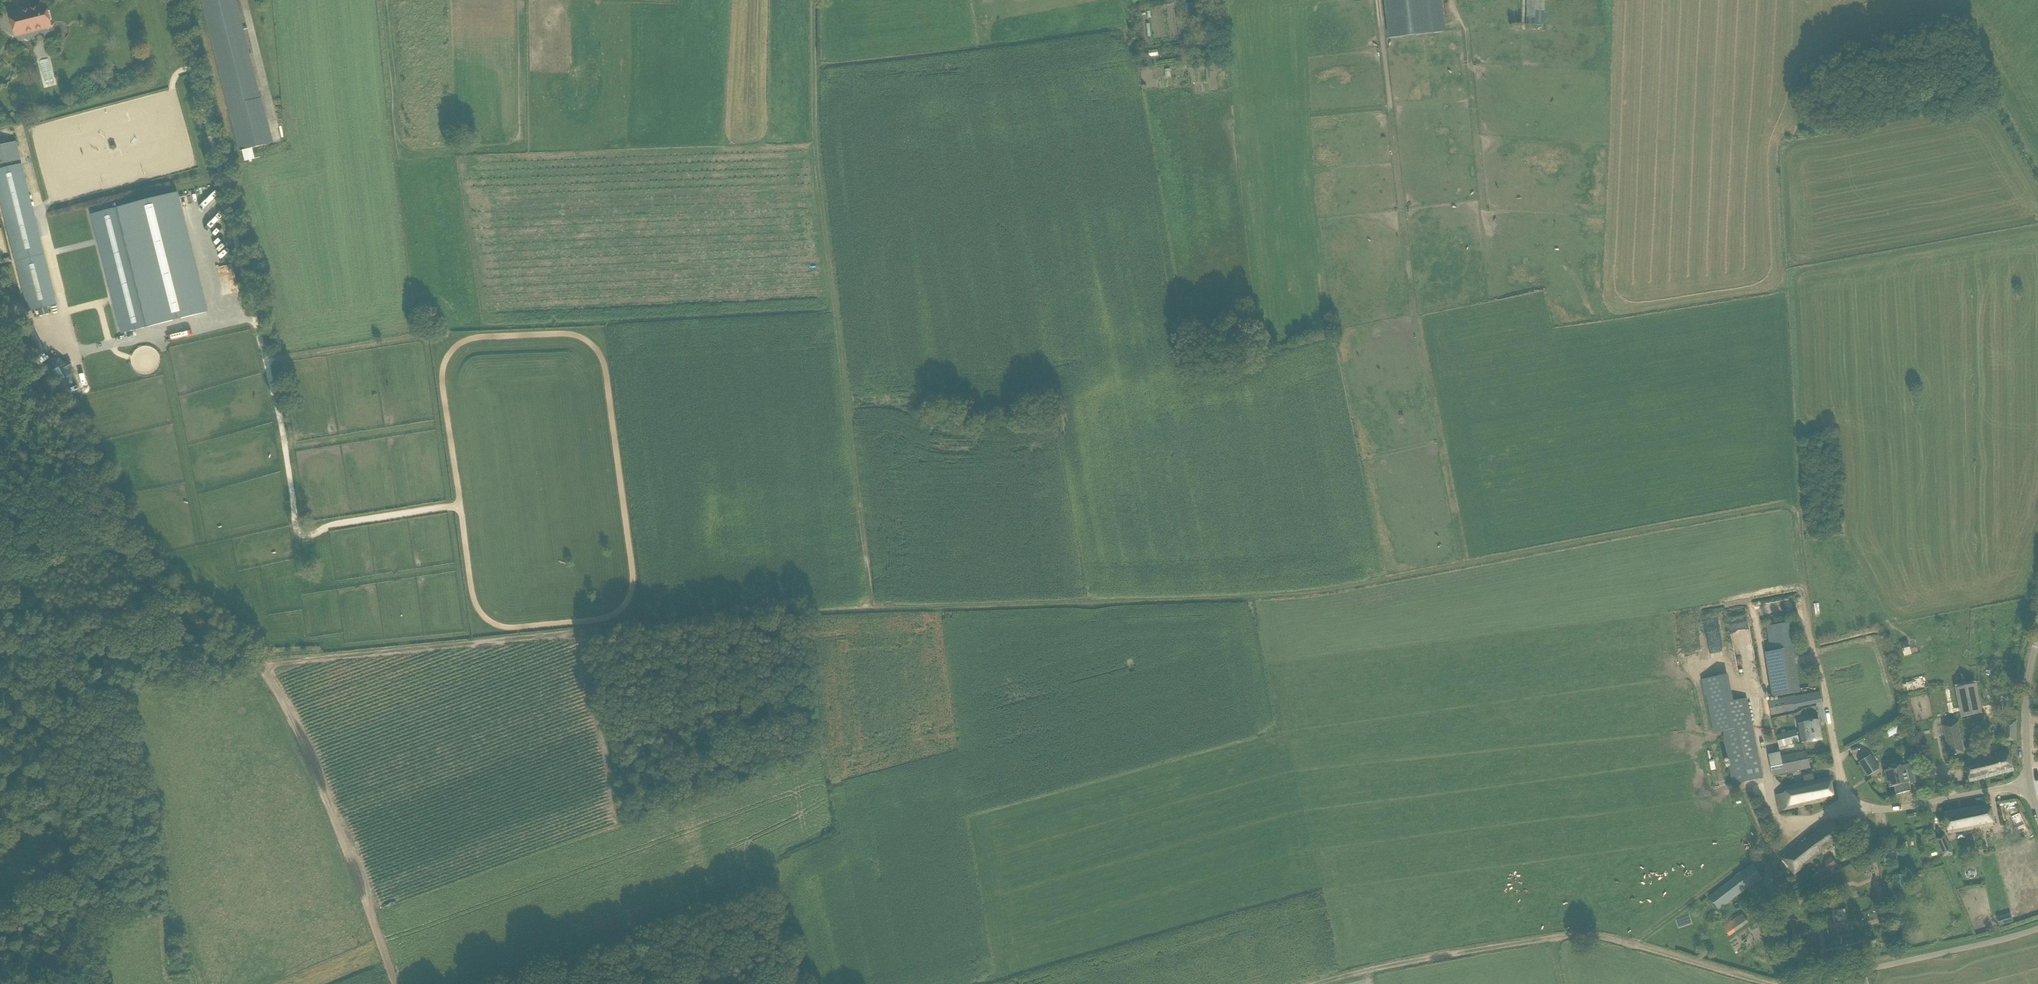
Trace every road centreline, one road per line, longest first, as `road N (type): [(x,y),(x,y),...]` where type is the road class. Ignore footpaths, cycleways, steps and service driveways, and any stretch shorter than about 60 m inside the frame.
road 1 (track): [(254,665),(866,604),(1324,592),(1788,508),(1847,814)]
road 2 (track): [(866,604),(811,172),(810,0)]
road 3 (track): [(1764,983),(1589,938),(1312,983)]
road 4 (track): [(0,305),(119,528),(254,665)]
road 5 (track): [(254,665),(312,769),(396,983)]
road 6 (track): [(0,680),(50,741),(97,983)]
road 7 (unclassified): [(1801,983),(2037,931)]
road 8 (track): [(0,627),(121,629),(181,596)]
road 9 (unclassified): [(1847,814),(2030,788)]
road 10 (unclassified): [(2030,788),(2026,723),(2037,642)]

